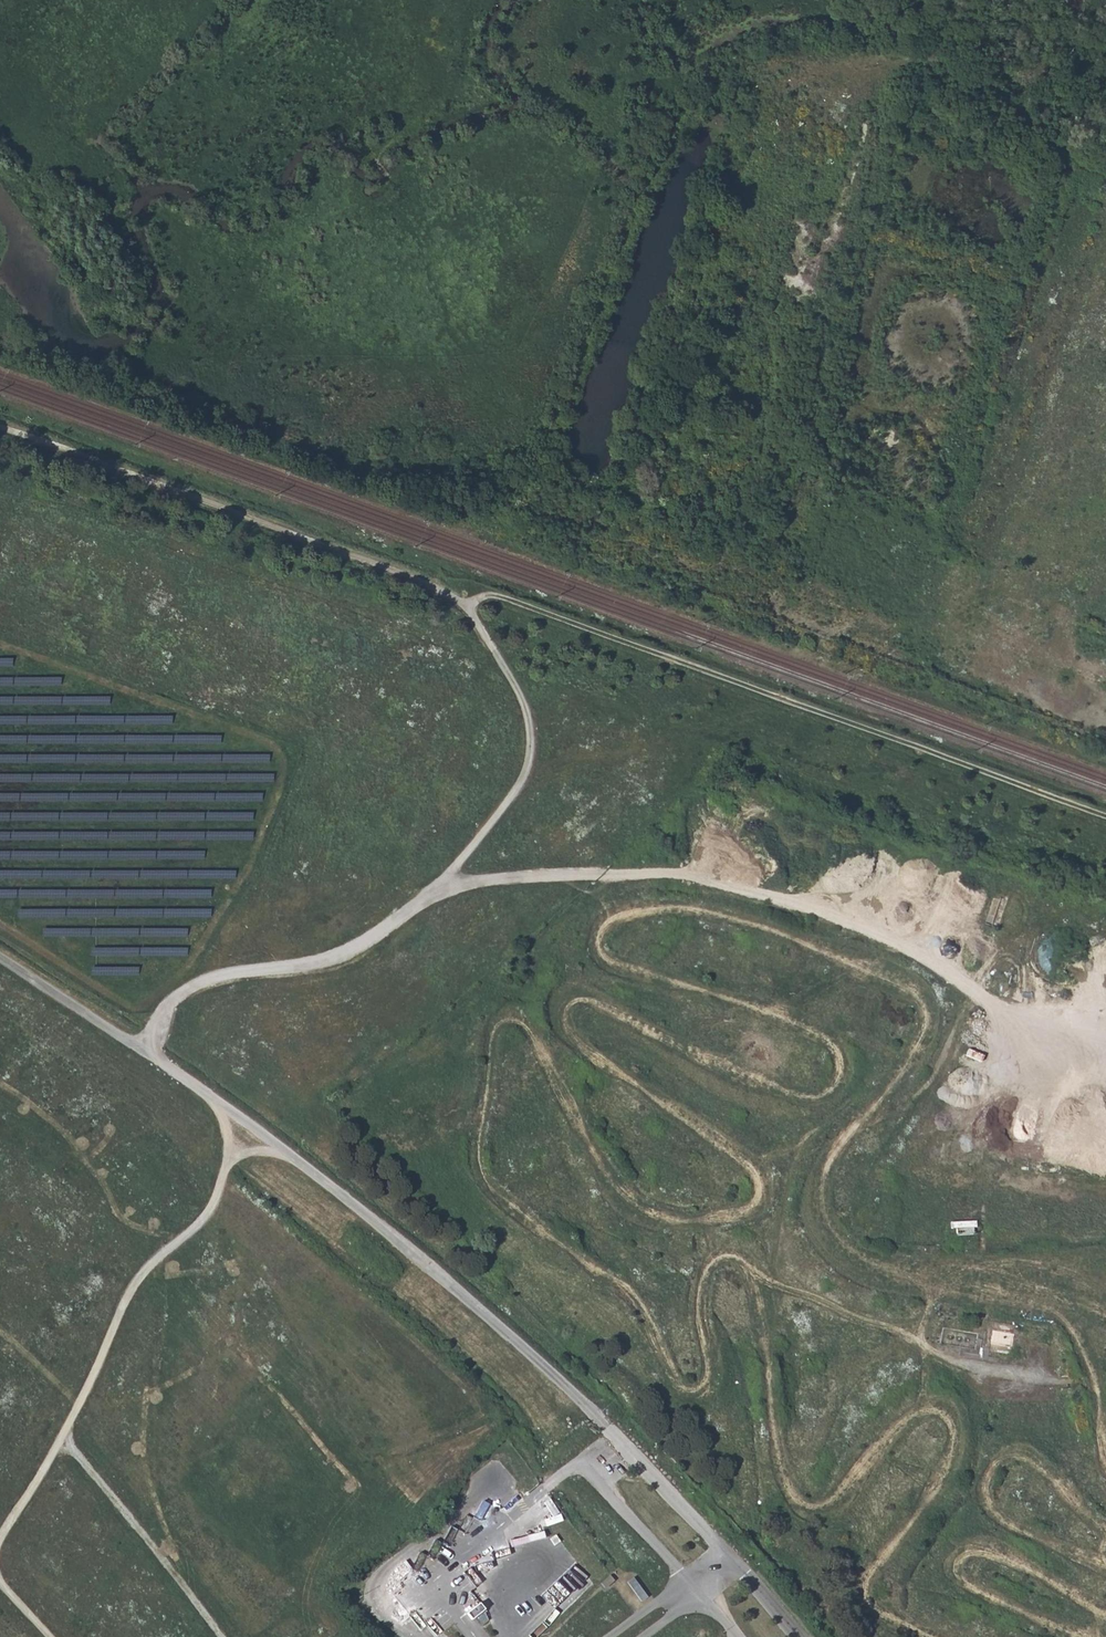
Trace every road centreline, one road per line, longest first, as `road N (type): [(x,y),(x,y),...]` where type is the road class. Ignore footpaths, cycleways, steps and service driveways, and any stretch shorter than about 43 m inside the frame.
road 1 (track): [(0,424),(438,587),(476,615),(528,710),(523,779),(426,897),(347,952),(193,983),(162,1008),(138,1046)]
road 2 (track): [(0,642),(263,738),(284,757),(285,774),(251,865),(194,957),(137,1007),(0,922)]
road 3 (track): [(466,604),(508,600),(1105,818)]
road 4 (track): [(0,1538),(54,1452),(133,1287),(213,1207),(231,1154),(213,1098)]

